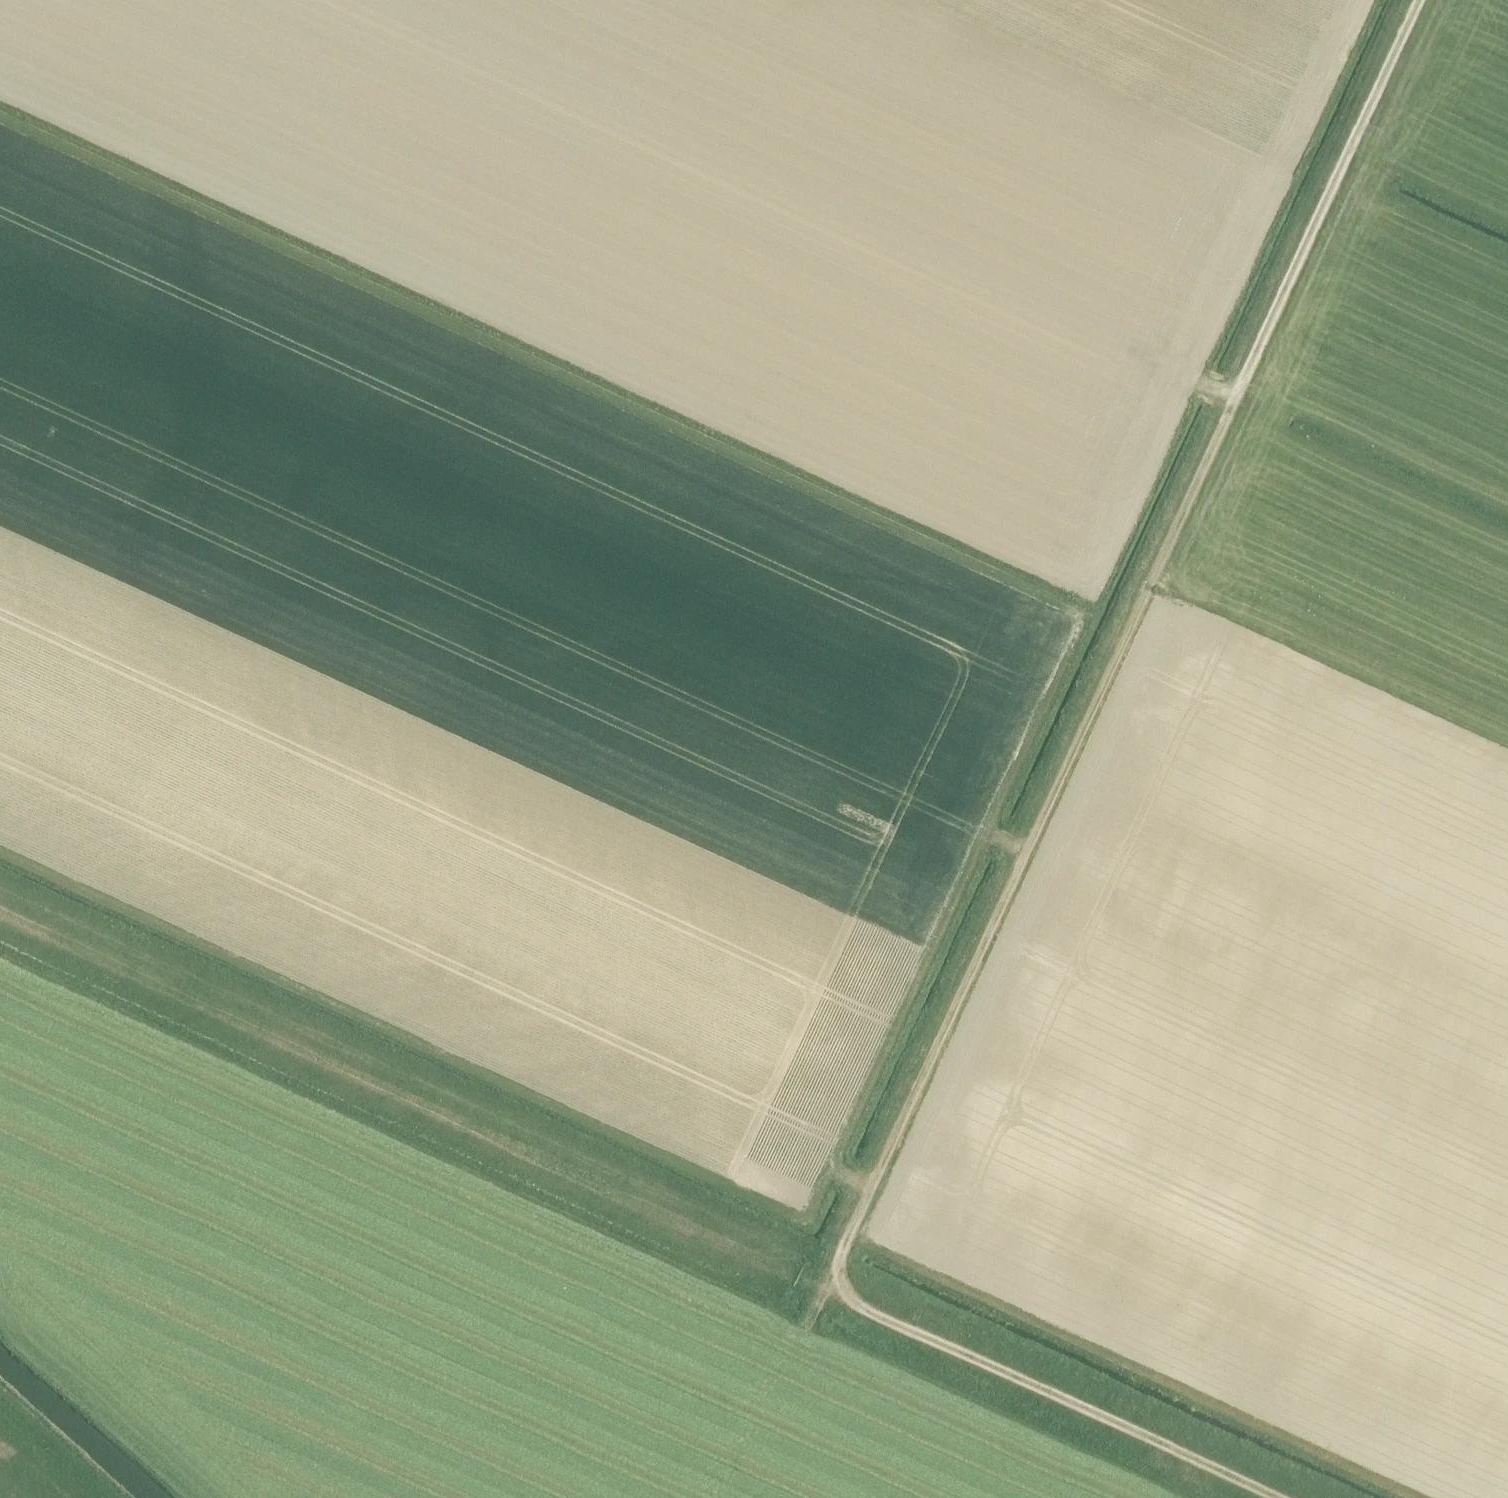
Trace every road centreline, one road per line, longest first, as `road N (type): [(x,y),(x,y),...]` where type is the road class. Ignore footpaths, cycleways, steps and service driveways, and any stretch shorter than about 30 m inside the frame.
road 1 (track): [(1421,0),(849,1239),(835,1271),(843,1294)]
road 2 (track): [(0,913),(843,1294)]
road 3 (track): [(843,1294),(1266,1497)]

